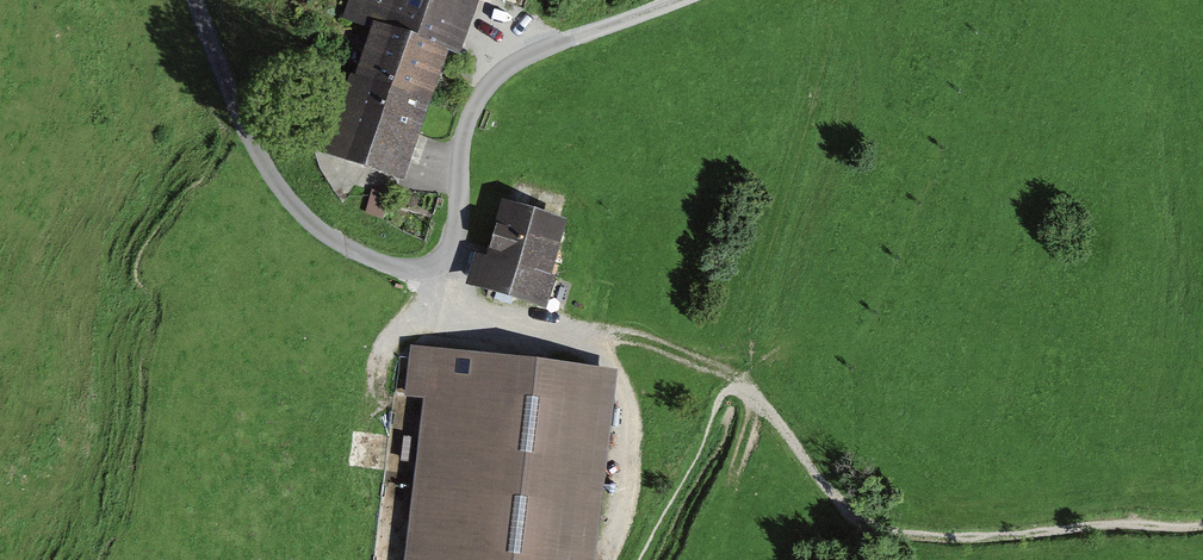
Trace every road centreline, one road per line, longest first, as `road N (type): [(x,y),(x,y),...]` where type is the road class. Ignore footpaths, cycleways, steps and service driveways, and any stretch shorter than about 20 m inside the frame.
road 1 (track): [(438,266),(456,298),(484,320),(556,337),(624,330),(726,378),(774,417),(829,489),(871,524),(950,537),(1100,523),(1202,524)]
road 2 (unclassified): [(195,0),(243,126),(282,191),(341,244),(413,270),(438,266),(453,248),(464,133),(498,74),(678,0)]

